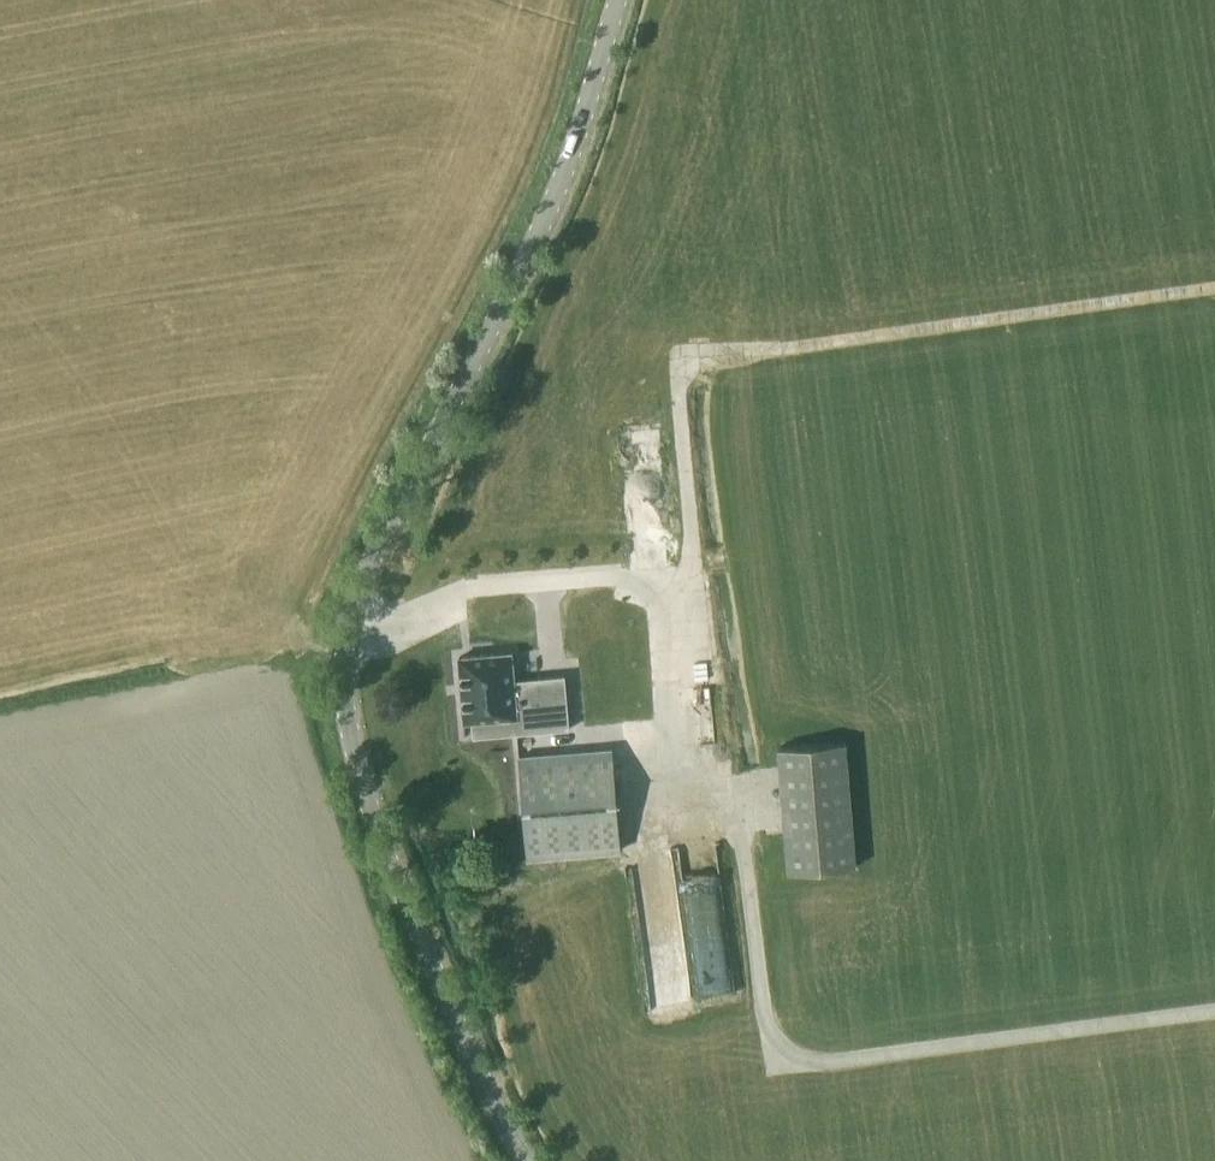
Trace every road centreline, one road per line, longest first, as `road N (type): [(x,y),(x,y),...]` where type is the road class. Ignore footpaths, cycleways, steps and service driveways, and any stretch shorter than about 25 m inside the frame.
road 1 (tertiary): [(526,1160),(500,1121),(440,979),(364,774),(349,713),(349,650),(373,560),(546,213),(618,0)]

